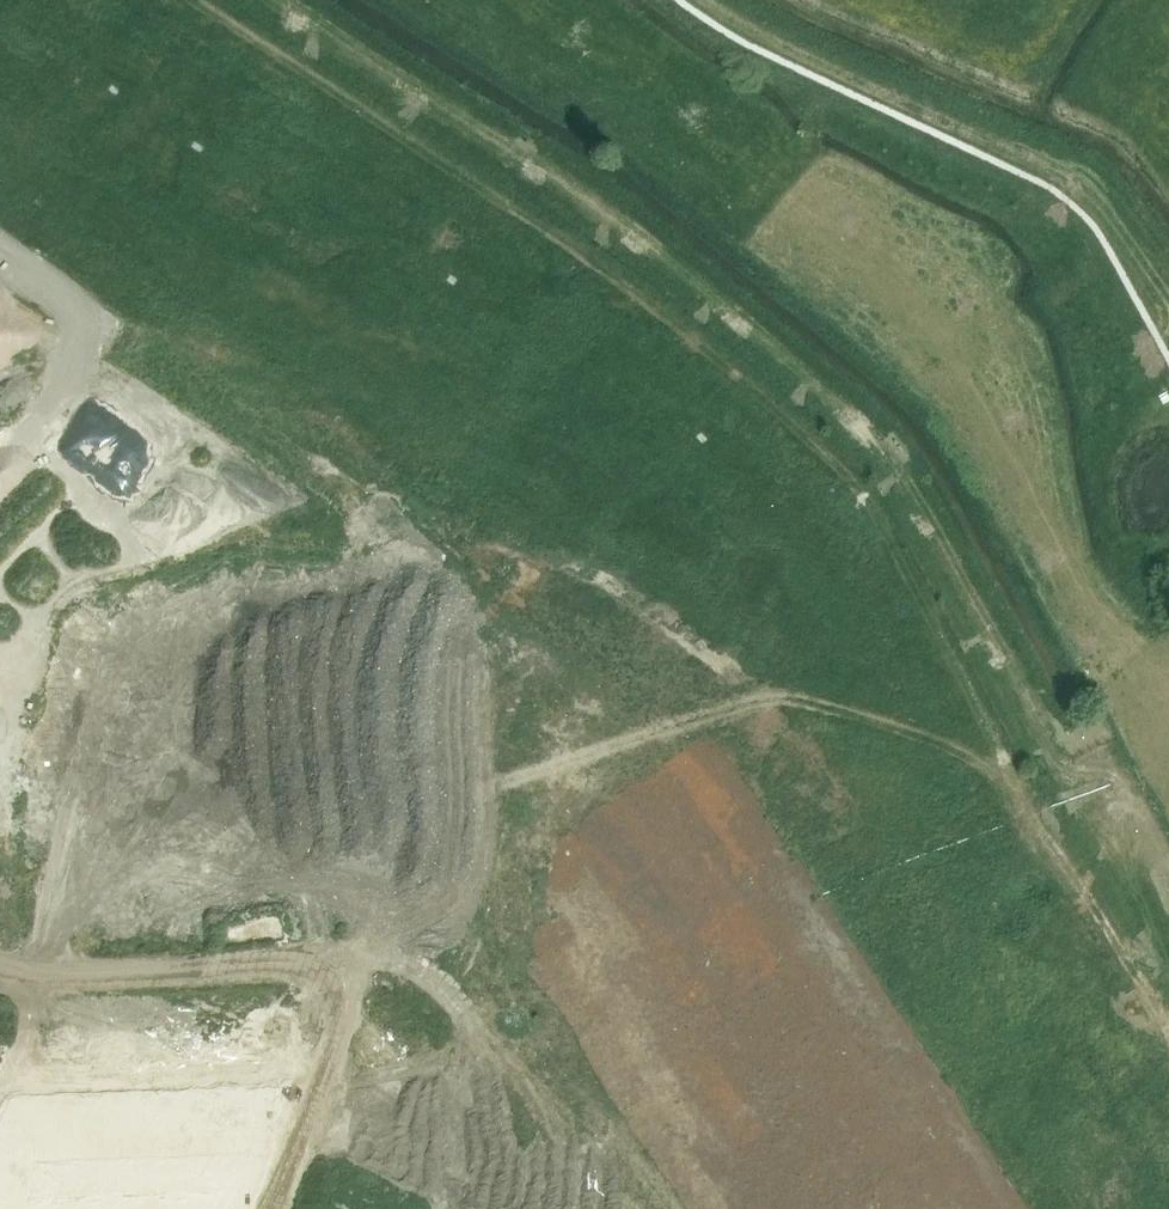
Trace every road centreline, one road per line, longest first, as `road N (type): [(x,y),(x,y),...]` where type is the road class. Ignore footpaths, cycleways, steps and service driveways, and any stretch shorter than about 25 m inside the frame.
road 1 (track): [(270,1208),(436,787),(425,656),(395,514)]

